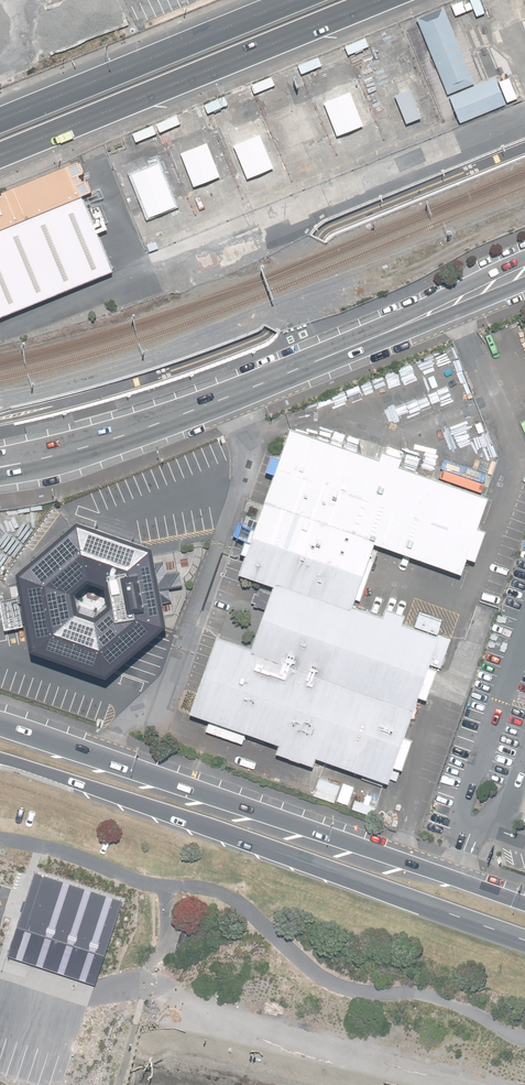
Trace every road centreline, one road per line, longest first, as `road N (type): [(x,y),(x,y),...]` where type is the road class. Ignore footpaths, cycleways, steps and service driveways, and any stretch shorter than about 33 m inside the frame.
road 1 (secondary): [(524,272),(173,418),(0,467)]
road 2 (primary): [(524,946),(0,760)]
road 3 (primary): [(0,723),(524,905)]
road 4 (trunk): [(394,0),(0,155)]
road 5 (trunk): [(0,120),(294,0)]

